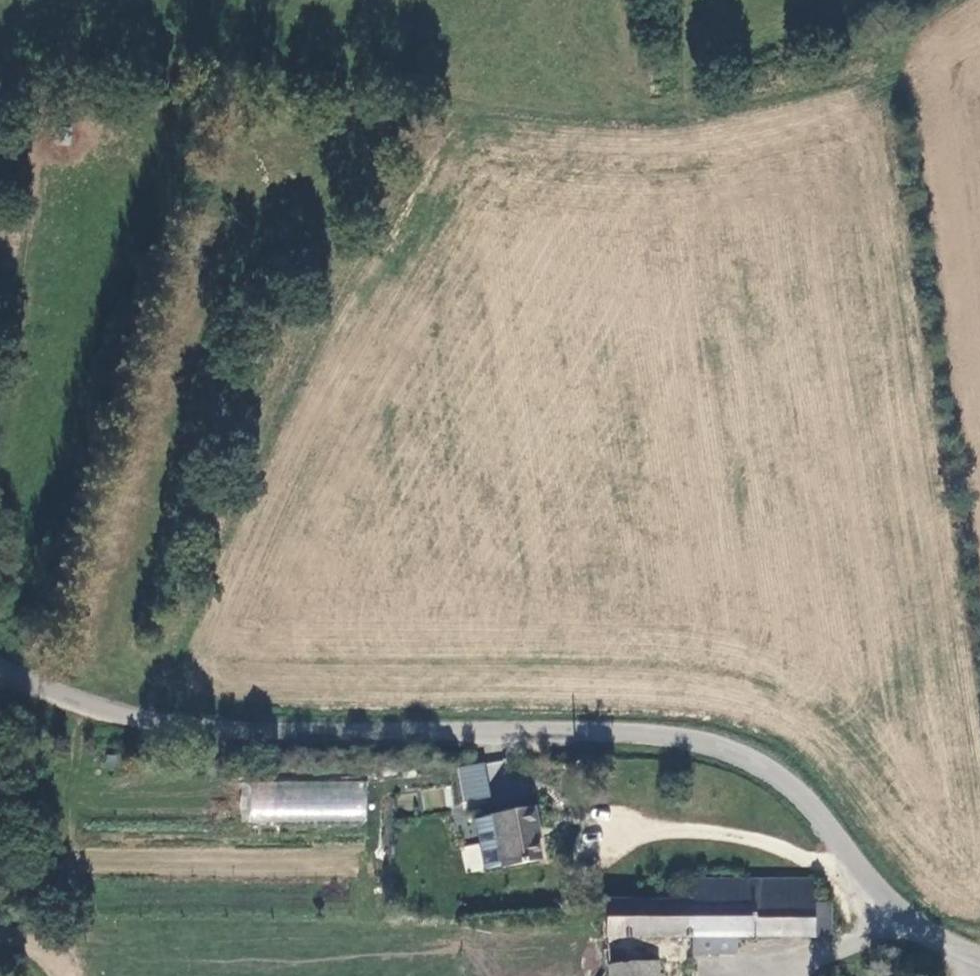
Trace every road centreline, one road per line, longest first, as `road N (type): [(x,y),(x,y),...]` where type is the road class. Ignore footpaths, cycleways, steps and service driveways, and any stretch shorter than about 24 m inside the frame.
road 1 (tertiary): [(979,956),(912,931),(870,895),(817,818),(765,766),(696,739),(619,729),(209,716),(119,707),(0,665)]

